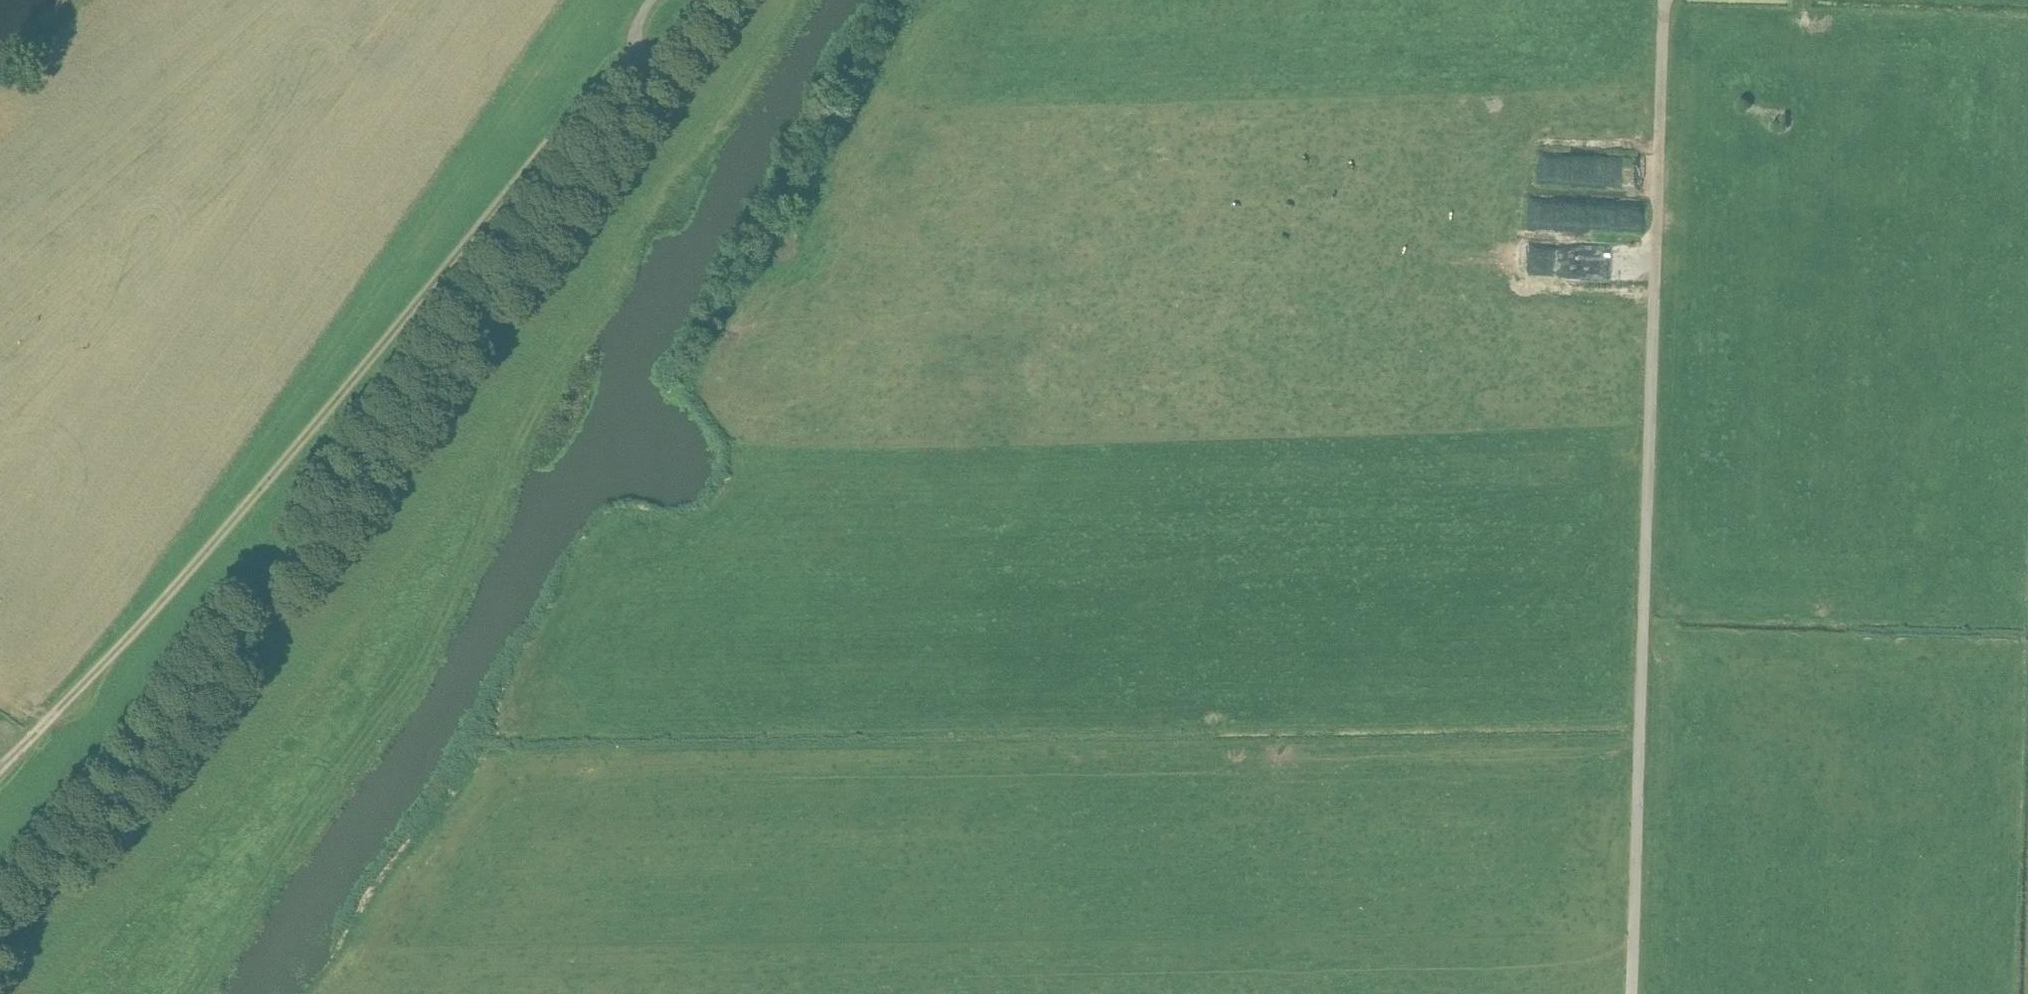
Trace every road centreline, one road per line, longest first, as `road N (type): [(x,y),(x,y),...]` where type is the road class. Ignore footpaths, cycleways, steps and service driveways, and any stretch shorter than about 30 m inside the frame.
road 1 (tertiary): [(0,926),(326,520),(711,0)]

